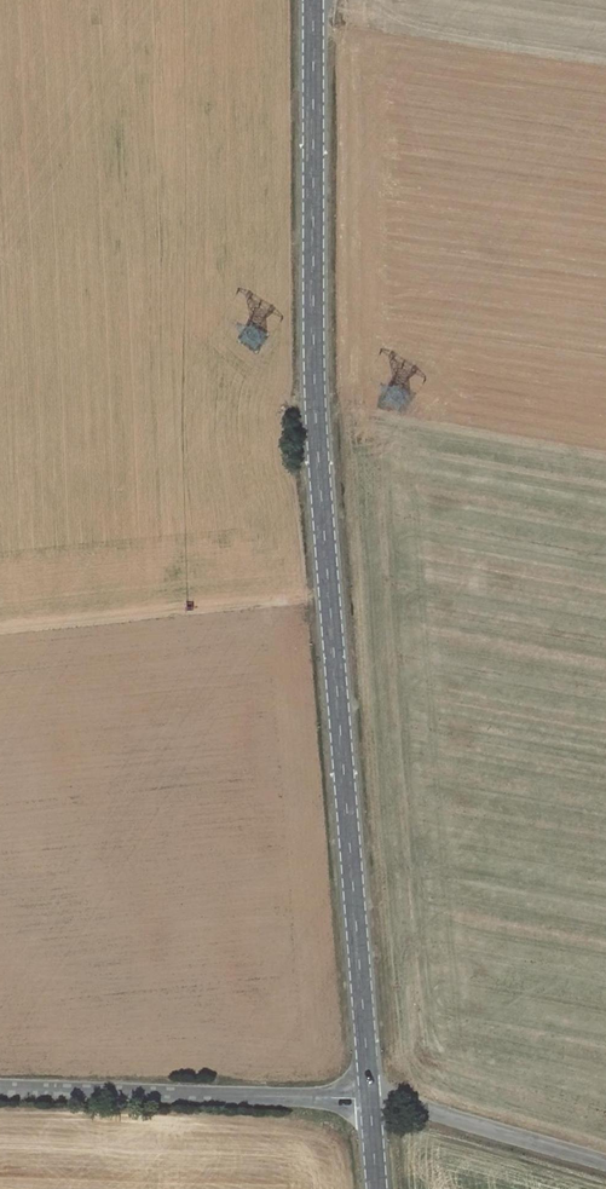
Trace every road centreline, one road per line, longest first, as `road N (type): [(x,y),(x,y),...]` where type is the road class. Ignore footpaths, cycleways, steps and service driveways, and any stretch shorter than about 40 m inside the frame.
road 1 (secondary): [(314,0),(319,392),(368,1098)]
road 2 (track): [(605,432),(455,406),(364,345),(355,329),(353,112),(336,0)]
road 3 (unclassified): [(0,1086),(368,1098)]
road 4 (unclassified): [(605,1163),(368,1098)]

